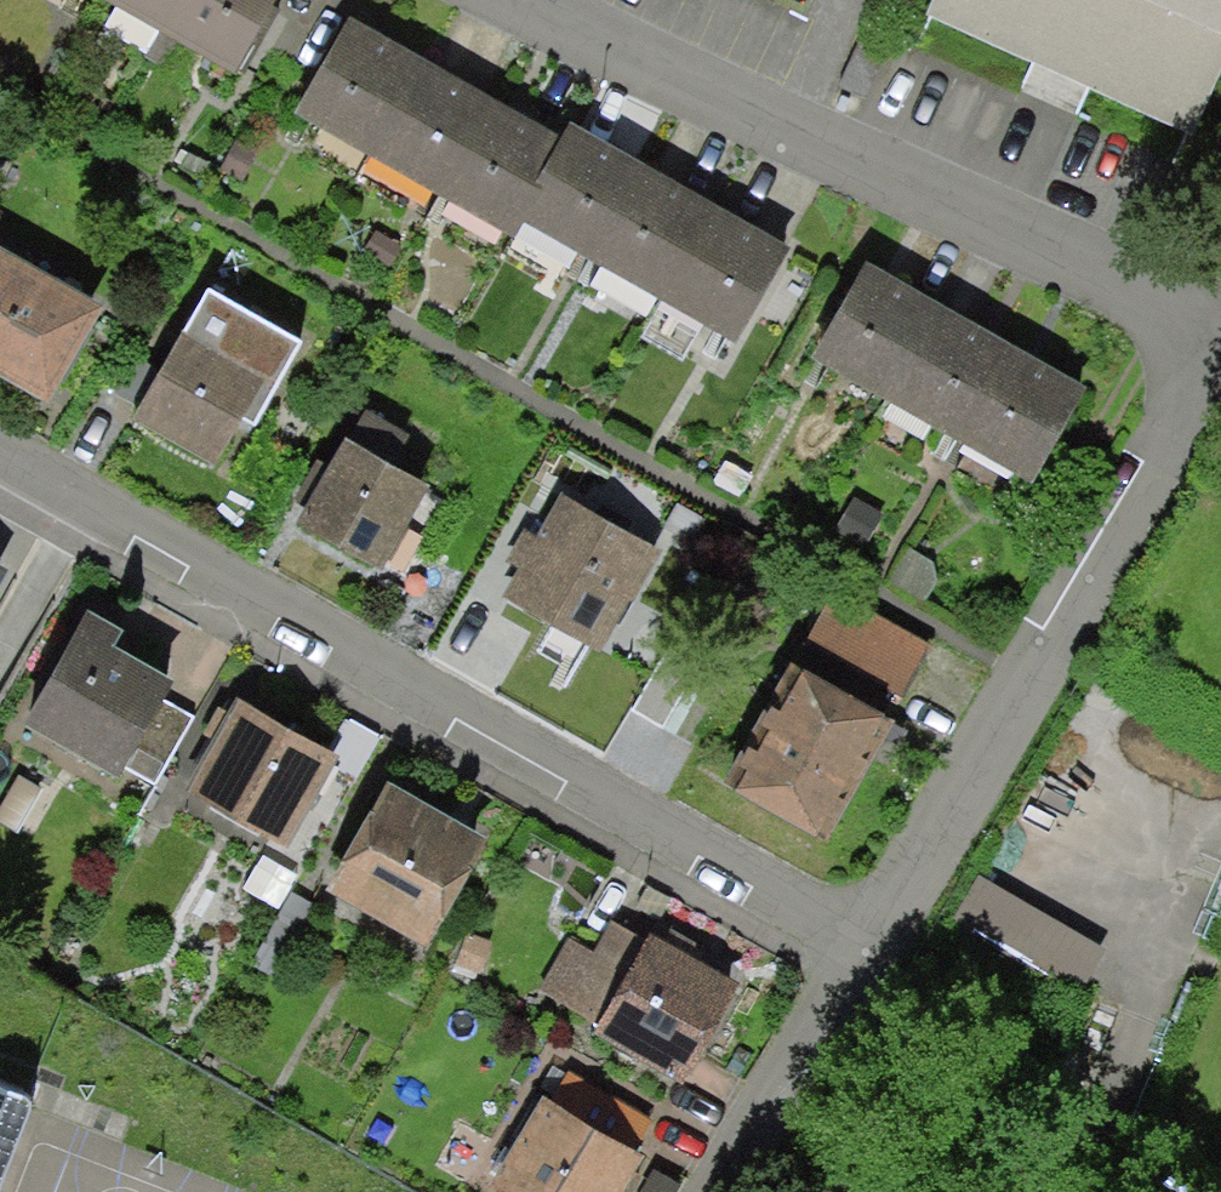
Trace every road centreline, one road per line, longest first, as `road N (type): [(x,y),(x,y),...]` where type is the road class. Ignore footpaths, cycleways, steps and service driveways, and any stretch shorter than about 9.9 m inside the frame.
road 1 (residential): [(0,455),(859,950)]
road 2 (residential): [(1220,348),(510,0)]
road 3 (residential): [(859,950),(1220,348)]
road 4 (residential): [(713,1191),(859,950)]

